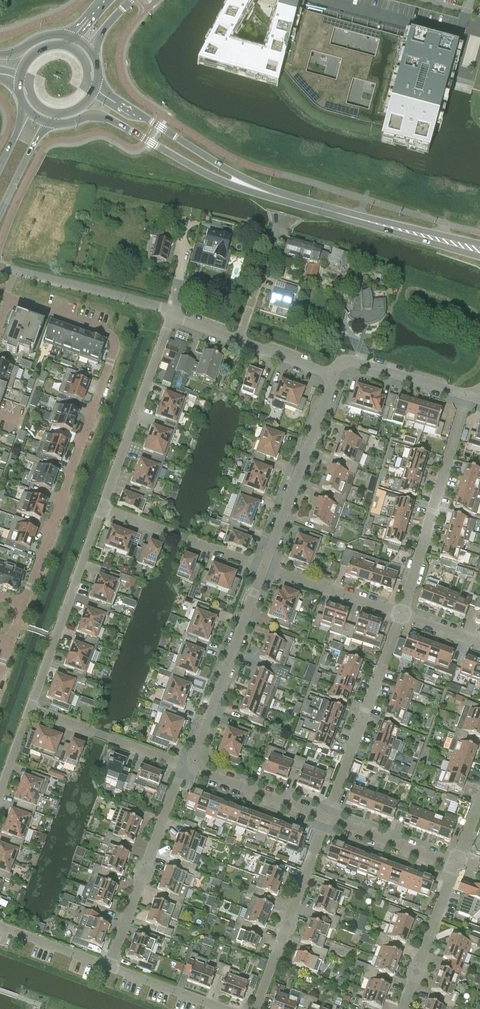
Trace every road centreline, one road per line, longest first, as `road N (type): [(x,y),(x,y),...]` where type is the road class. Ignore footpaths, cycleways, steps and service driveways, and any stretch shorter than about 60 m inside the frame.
road 1 (residential): [(0,321),(8,298),(117,338),(23,603)]
road 2 (secondary): [(244,184),(479,251)]
road 3 (residential): [(401,614),(467,395)]
road 4 (residential): [(325,817),(401,614)]
road 5 (residential): [(109,966),(167,803),(189,768)]
road 6 (residential): [(29,709),(101,508)]
road 7 (residential): [(189,768),(262,568)]
road 8 (secondary): [(49,122),(105,116),(198,169),(244,184)]
road 9 (residential): [(101,508),(172,314)]
road 10 (residential): [(262,568),(333,375)]
road 11 (residential): [(255,1008),(325,817)]
road 12 (residential): [(0,268),(172,314)]
road 13 (secondary): [(244,184),(95,89)]
road 14 (residential): [(333,375),(172,314)]
road 15 (residential): [(262,568),(101,508)]
road 16 (residential): [(189,768),(29,709)]
road 17 (residential): [(457,863),(400,1008)]
road 18 (residential): [(401,614),(262,568)]
road 19 (residential): [(467,395),(350,359),(333,375)]
road 20 (residential): [(325,817),(189,768)]
road 21 (residential): [(457,863),(325,817)]
road 22 (residential): [(223,1008),(109,966)]

